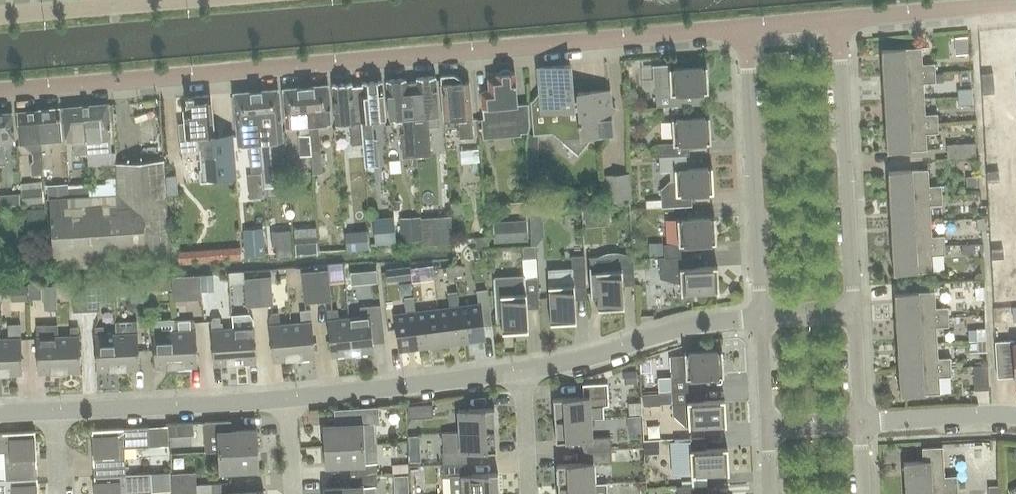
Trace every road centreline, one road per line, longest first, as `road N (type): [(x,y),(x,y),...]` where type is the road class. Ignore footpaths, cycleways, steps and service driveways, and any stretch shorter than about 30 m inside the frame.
road 1 (residential): [(0,87),(746,27)]
road 2 (residential): [(853,311),(841,20)]
road 3 (residential): [(746,27),(760,315)]
road 4 (residential): [(760,315),(693,323),(575,370),(522,379)]
road 5 (residential): [(522,379),(289,398)]
road 6 (residential): [(289,398),(64,407)]
road 7 (residential): [(841,20),(1015,5)]
road 8 (residential): [(157,0),(0,14)]
road 9 (residential): [(1015,422),(860,421)]

